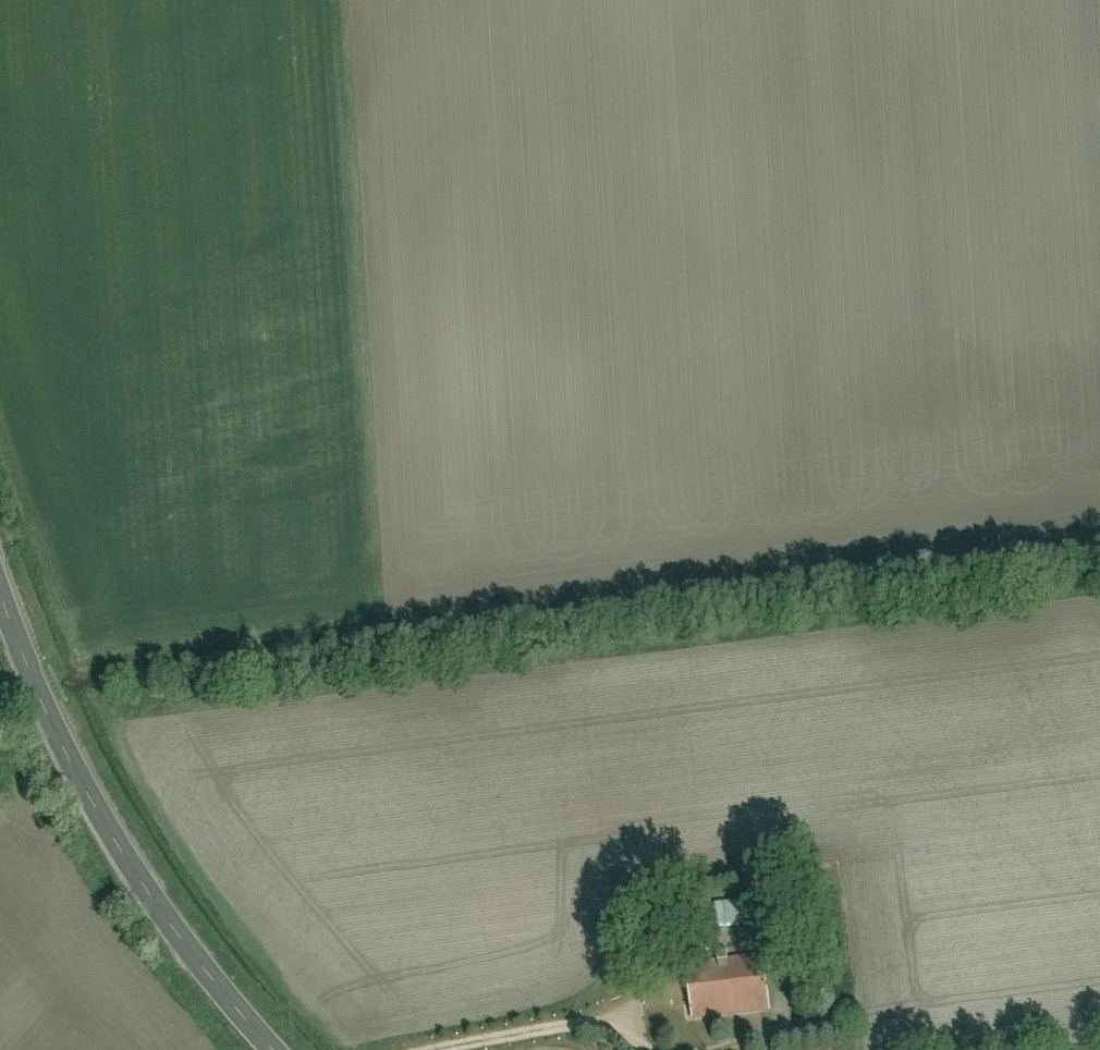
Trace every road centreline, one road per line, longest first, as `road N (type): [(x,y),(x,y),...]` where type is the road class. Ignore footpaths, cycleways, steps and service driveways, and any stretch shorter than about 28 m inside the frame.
road 1 (tertiary): [(0,585),(65,756),(137,884),(211,986),(272,1049)]
road 2 (track): [(446,1049),(636,1016),(669,950)]

